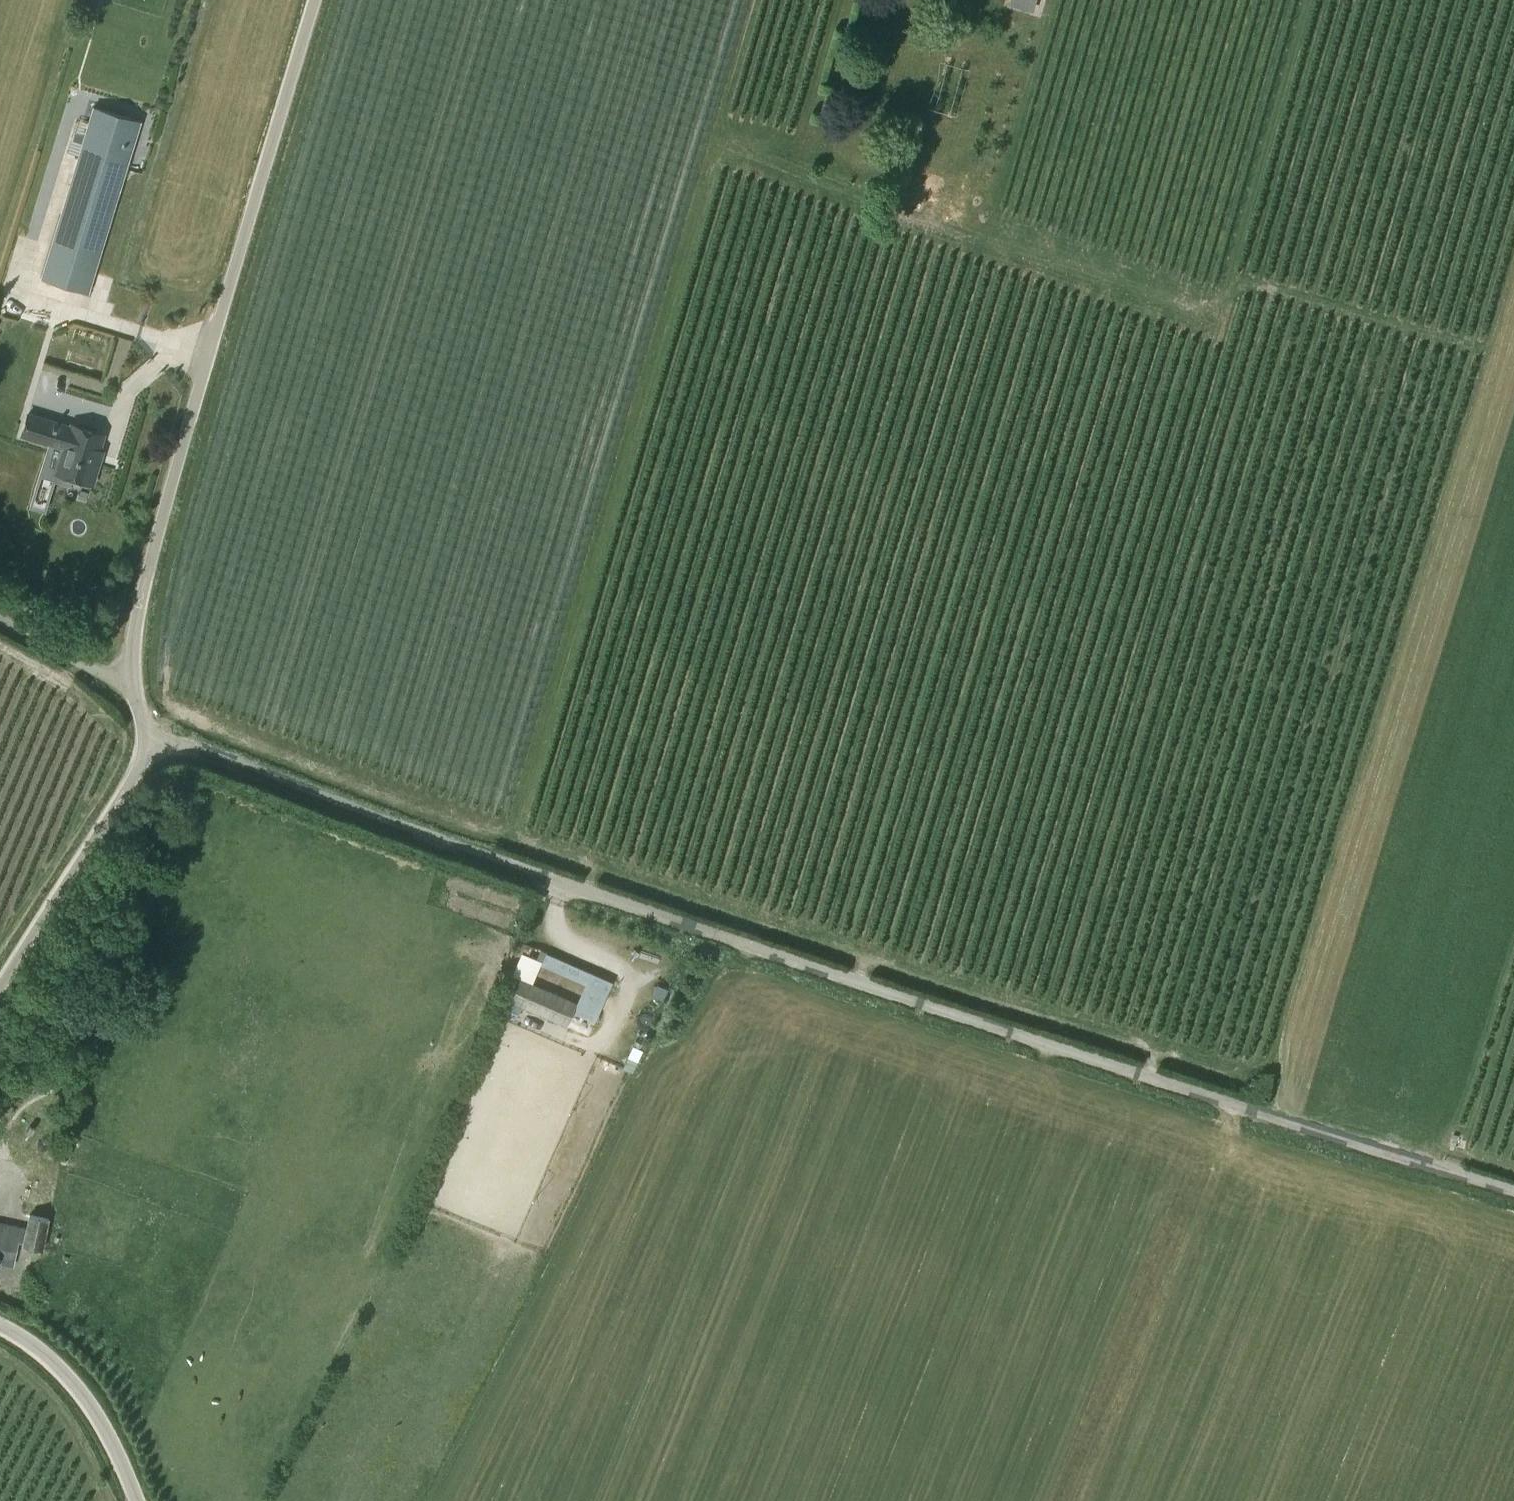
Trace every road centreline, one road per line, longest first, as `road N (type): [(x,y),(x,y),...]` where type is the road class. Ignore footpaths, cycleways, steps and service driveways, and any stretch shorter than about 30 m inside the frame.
road 1 (unclassified): [(1513,1187),(1100,1062),(537,874),(203,750),(144,739)]
road 2 (unclassified): [(134,674),(147,571),(314,0)]
road 3 (unclassified): [(0,988),(138,770),(144,739)]
road 4 (unclassified): [(137,1500),(93,1411),(35,1347),(0,1325)]

